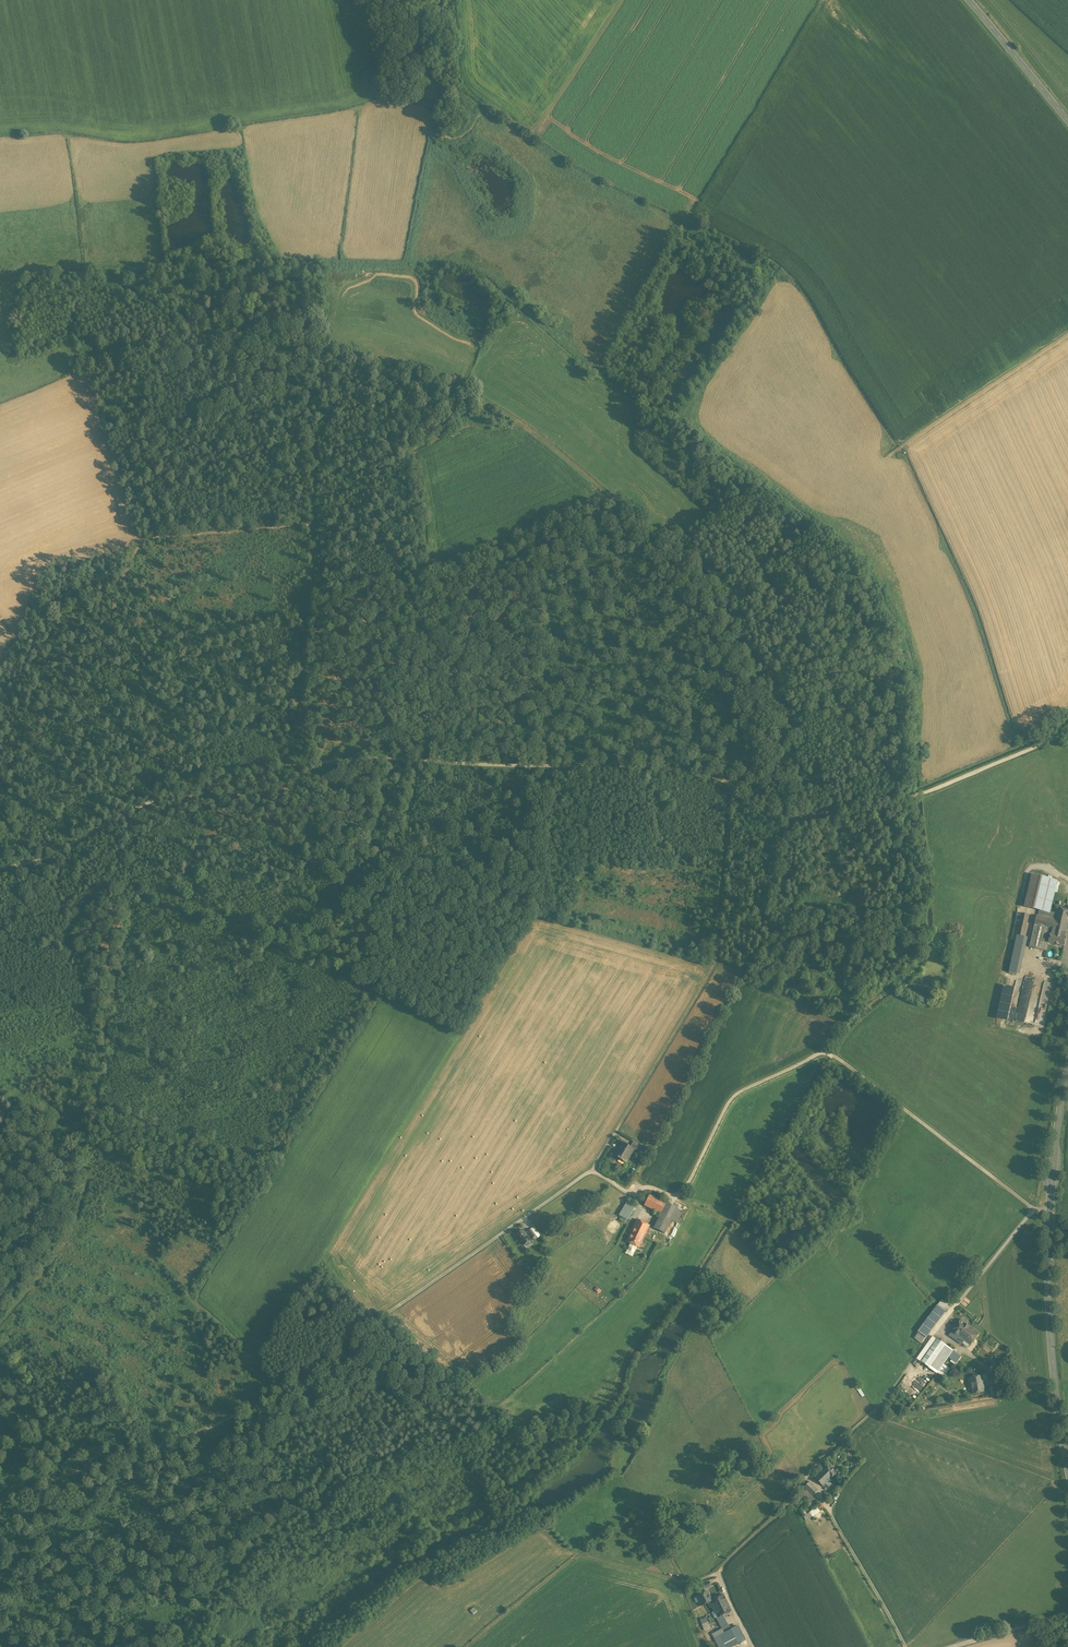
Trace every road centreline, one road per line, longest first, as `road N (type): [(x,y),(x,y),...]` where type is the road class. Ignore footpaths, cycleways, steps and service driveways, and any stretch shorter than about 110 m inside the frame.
road 1 (track): [(0,1502),(202,1432),(260,1403),(594,1171),(713,968),(731,785)]
road 2 (track): [(0,867),(38,861),(225,770),(383,758),(670,768),(731,785)]
road 3 (track): [(311,594),(428,575),(613,500),(712,628),(729,677),(731,785)]
road 4 (track): [(0,668),(14,643),(42,622),(111,595),(146,538),(313,526),(309,763)]
road 5 (unclassified): [(1034,1209),(825,1051),(730,1098),(683,1195),(627,1191),(594,1171)]
road 6 (track): [(38,861),(63,909),(105,1031),(83,1210),(0,1329)]
road 7 (unclassified): [(717,1573),(892,1393),(1034,1209)]
road 8 (track): [(313,526),(312,433),(412,419),(475,395),(550,443),(613,500)]
road 9 (track): [(731,785),(780,817),(914,797),(1067,734)]
road 10 (track): [(467,1646),(576,1556),(685,1580),(717,1573)]
road 11 (secondary): [(1067,1459),(1049,1252)]
road 12 (track): [(808,1475),(906,1646)]
road 13 (secondary): [(1067,120),(967,0)]
road 14 (secondary): [(1050,1211),(1067,1065)]
road 15 (track): [(38,1486),(63,1572),(90,1589)]

